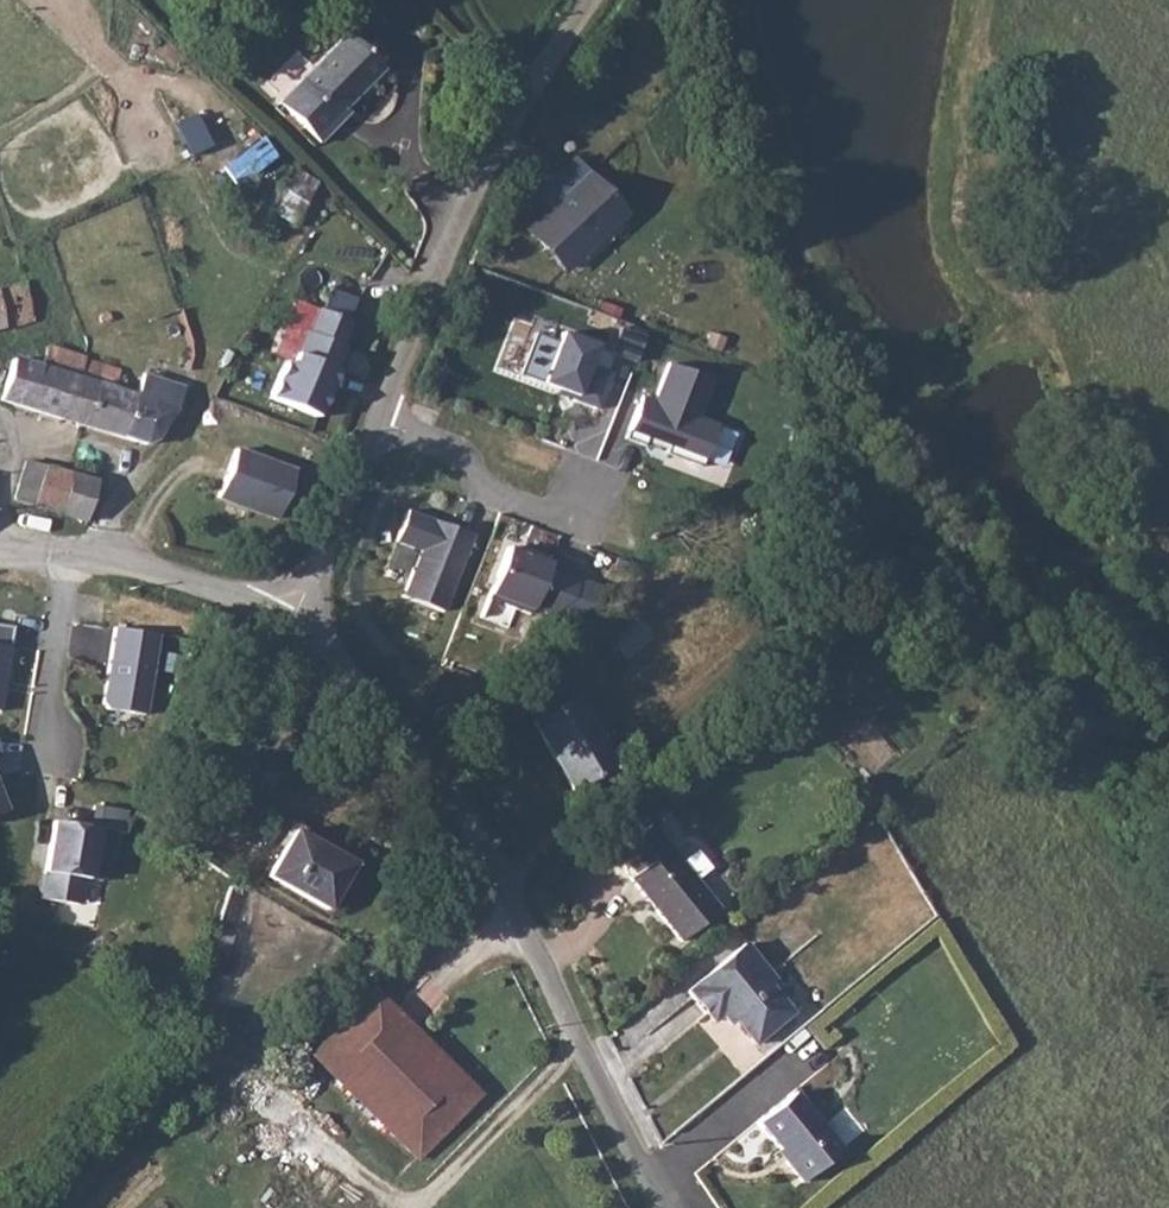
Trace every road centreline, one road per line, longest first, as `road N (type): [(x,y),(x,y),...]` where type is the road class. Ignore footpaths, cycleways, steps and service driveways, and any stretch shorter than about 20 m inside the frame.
road 1 (unclassified): [(296,622),(400,720),(488,847),(663,1207)]
road 2 (unclassified): [(588,0),(476,187),(296,622)]
road 3 (unclassified): [(0,559),(143,571),(296,622)]

